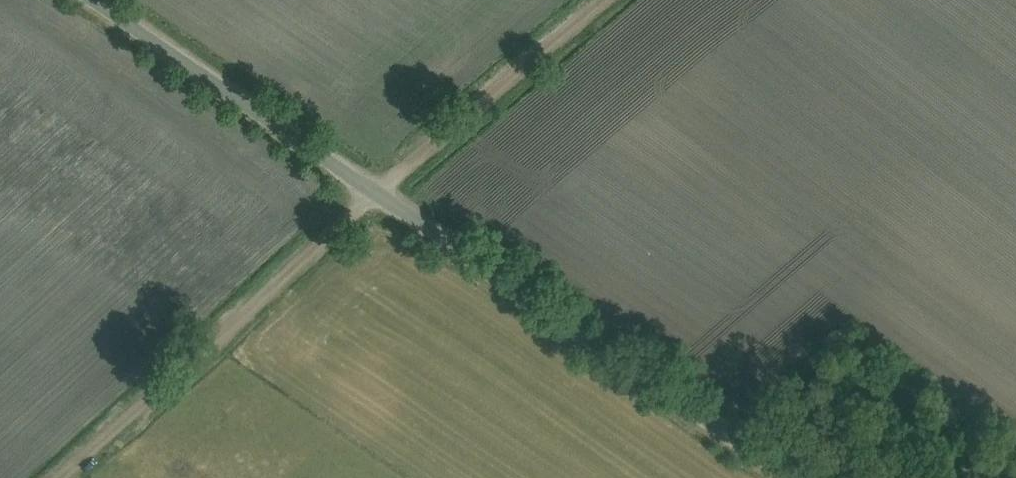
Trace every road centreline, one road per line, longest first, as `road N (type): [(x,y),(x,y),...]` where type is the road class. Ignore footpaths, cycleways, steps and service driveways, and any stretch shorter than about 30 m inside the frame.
road 1 (unclassified): [(797,477),(95,0)]
road 2 (track): [(606,0),(375,192),(61,477)]

